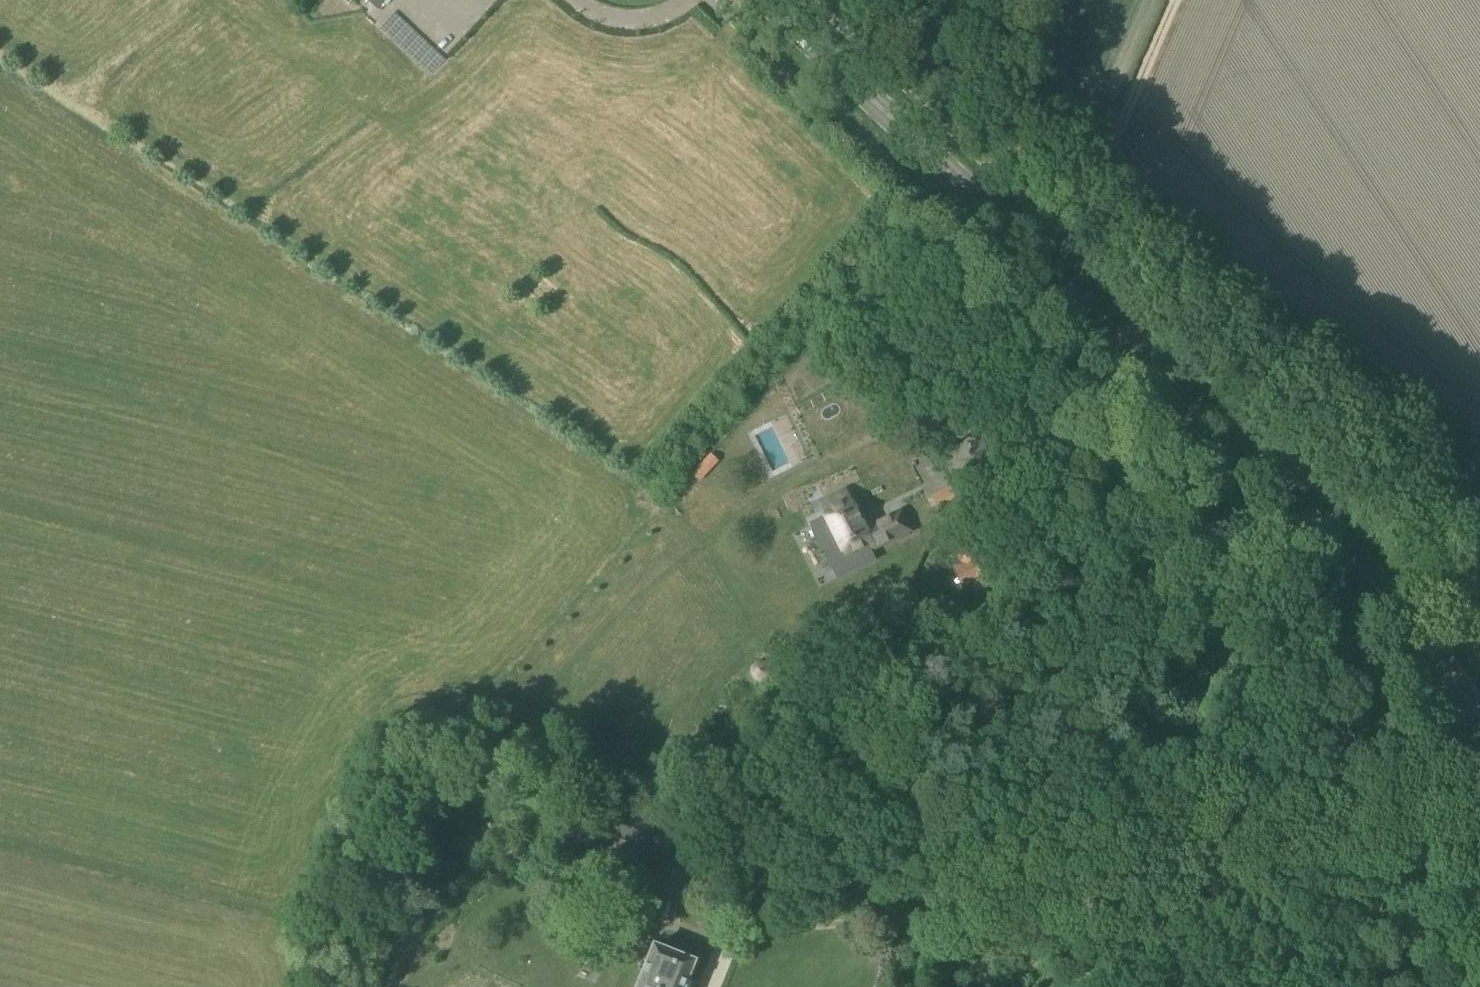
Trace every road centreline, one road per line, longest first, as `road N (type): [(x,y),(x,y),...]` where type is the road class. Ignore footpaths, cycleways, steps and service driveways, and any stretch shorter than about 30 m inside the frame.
road 1 (primary): [(1479,703),(1314,519),(762,0)]

